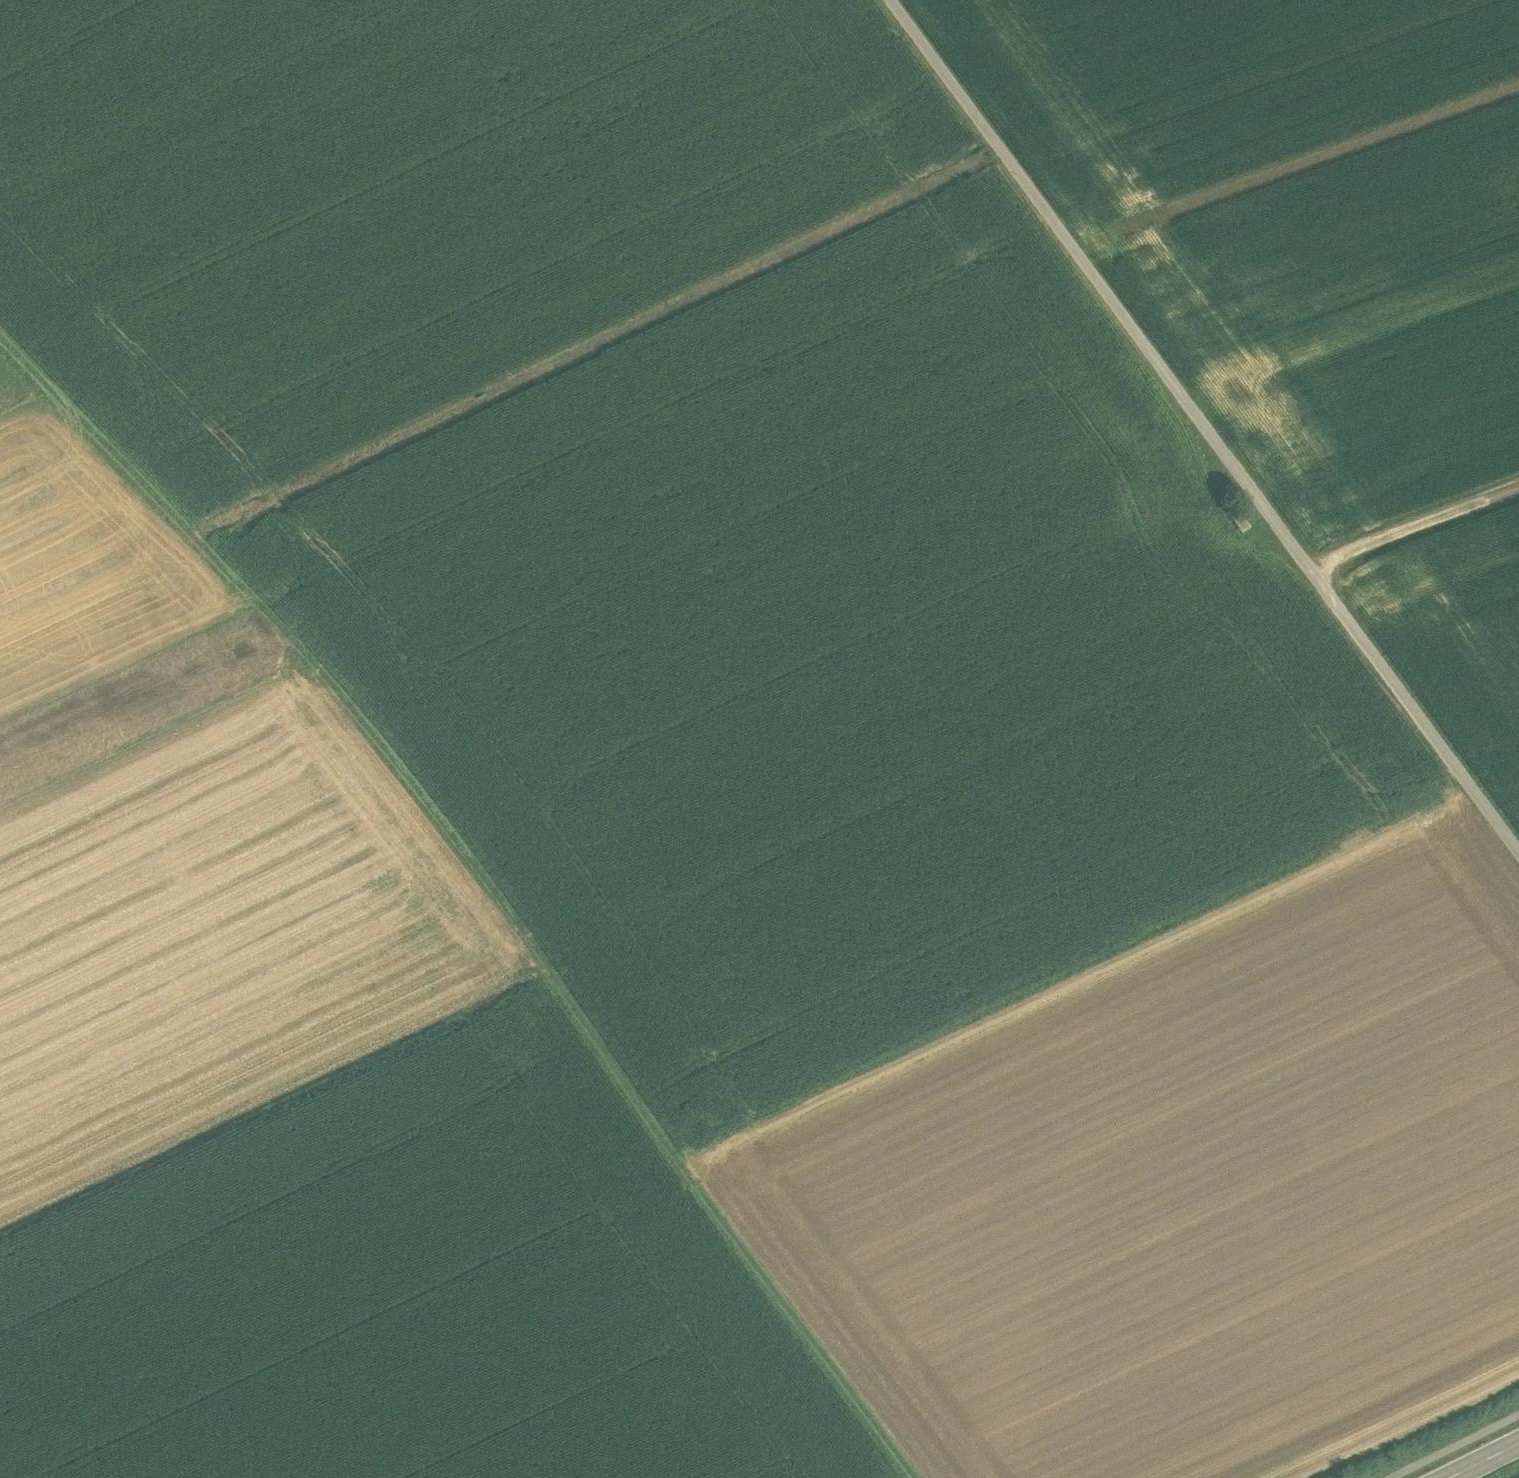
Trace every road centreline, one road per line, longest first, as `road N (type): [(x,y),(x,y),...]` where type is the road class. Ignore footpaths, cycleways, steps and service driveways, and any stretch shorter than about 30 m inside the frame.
road 1 (track): [(0,344),(438,828),(917,1477)]
road 2 (track): [(890,0),(1518,850)]
road 3 (track): [(1324,585),(1518,511)]

